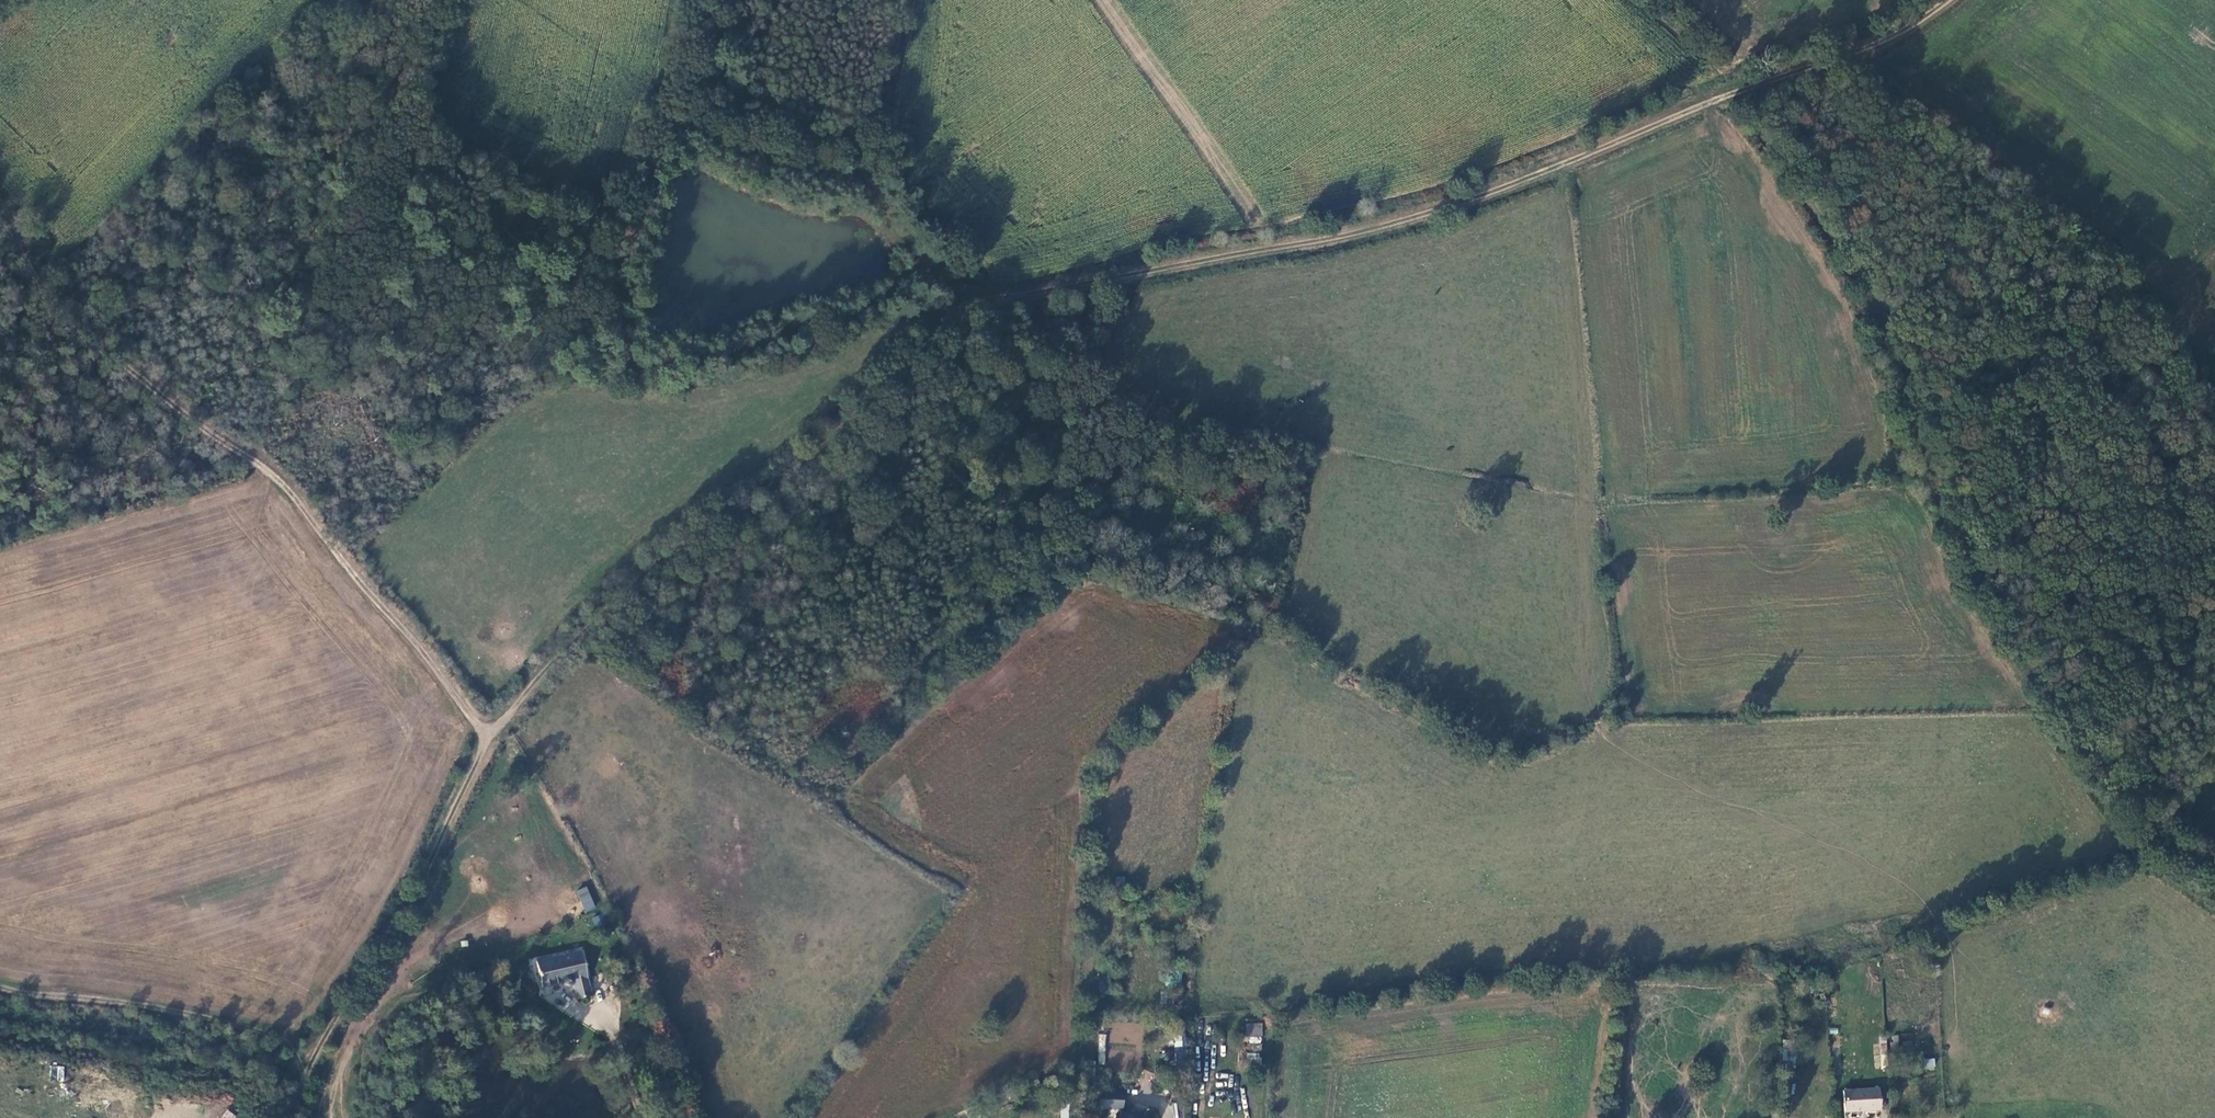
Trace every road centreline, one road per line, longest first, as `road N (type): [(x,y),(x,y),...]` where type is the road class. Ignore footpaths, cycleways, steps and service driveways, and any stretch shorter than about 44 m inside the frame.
road 1 (track): [(1952,0),(1904,38),(1386,229),(976,301),(941,318),(901,369),(815,452),(614,598),(492,731),(288,488),(119,366),(0,227)]
road 2 (track): [(492,731),(321,1018),(301,1068)]

